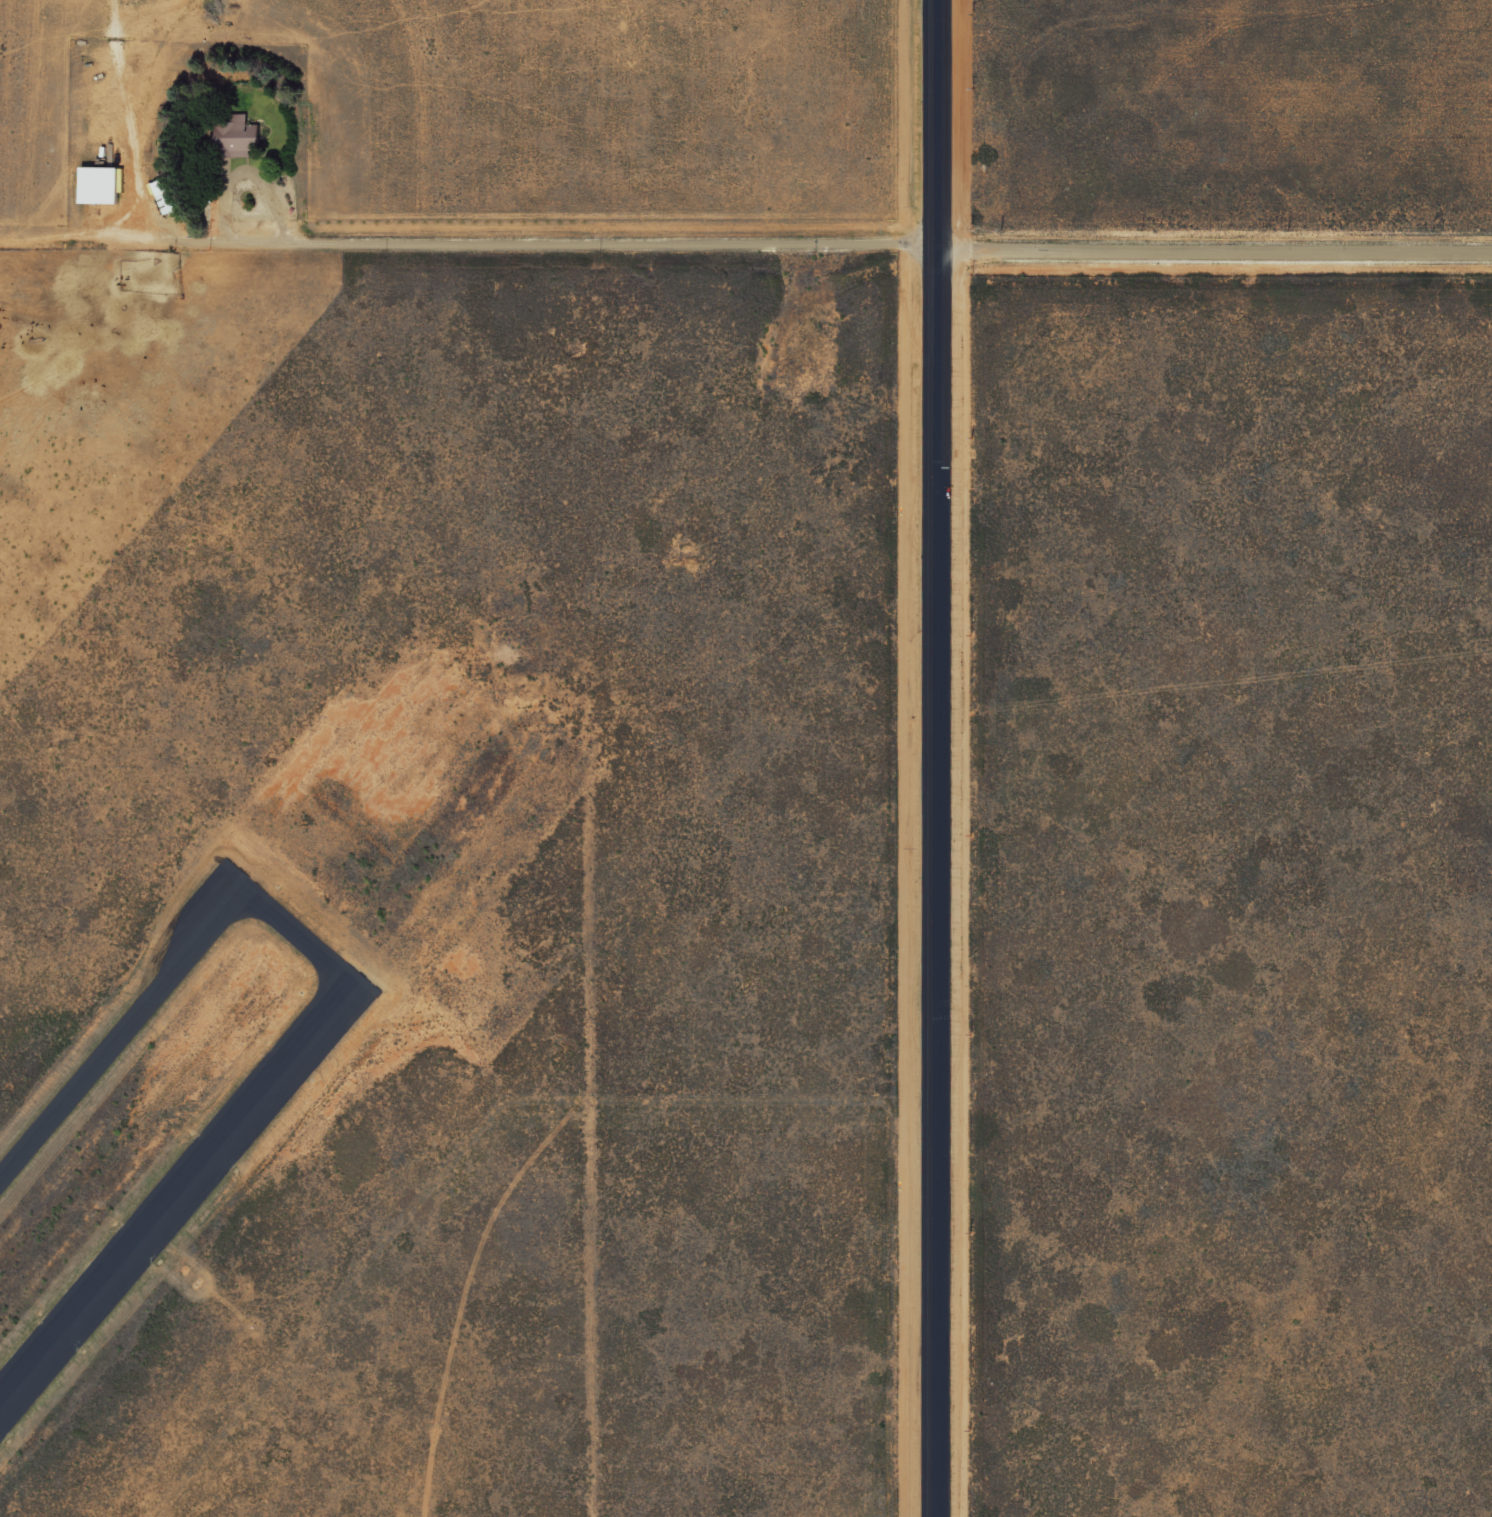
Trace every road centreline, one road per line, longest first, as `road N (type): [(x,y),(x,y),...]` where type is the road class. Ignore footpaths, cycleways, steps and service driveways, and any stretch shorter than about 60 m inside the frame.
road 1 (primary): [(929,1516),(934,0)]
road 2 (residential): [(935,247),(1491,237)]

